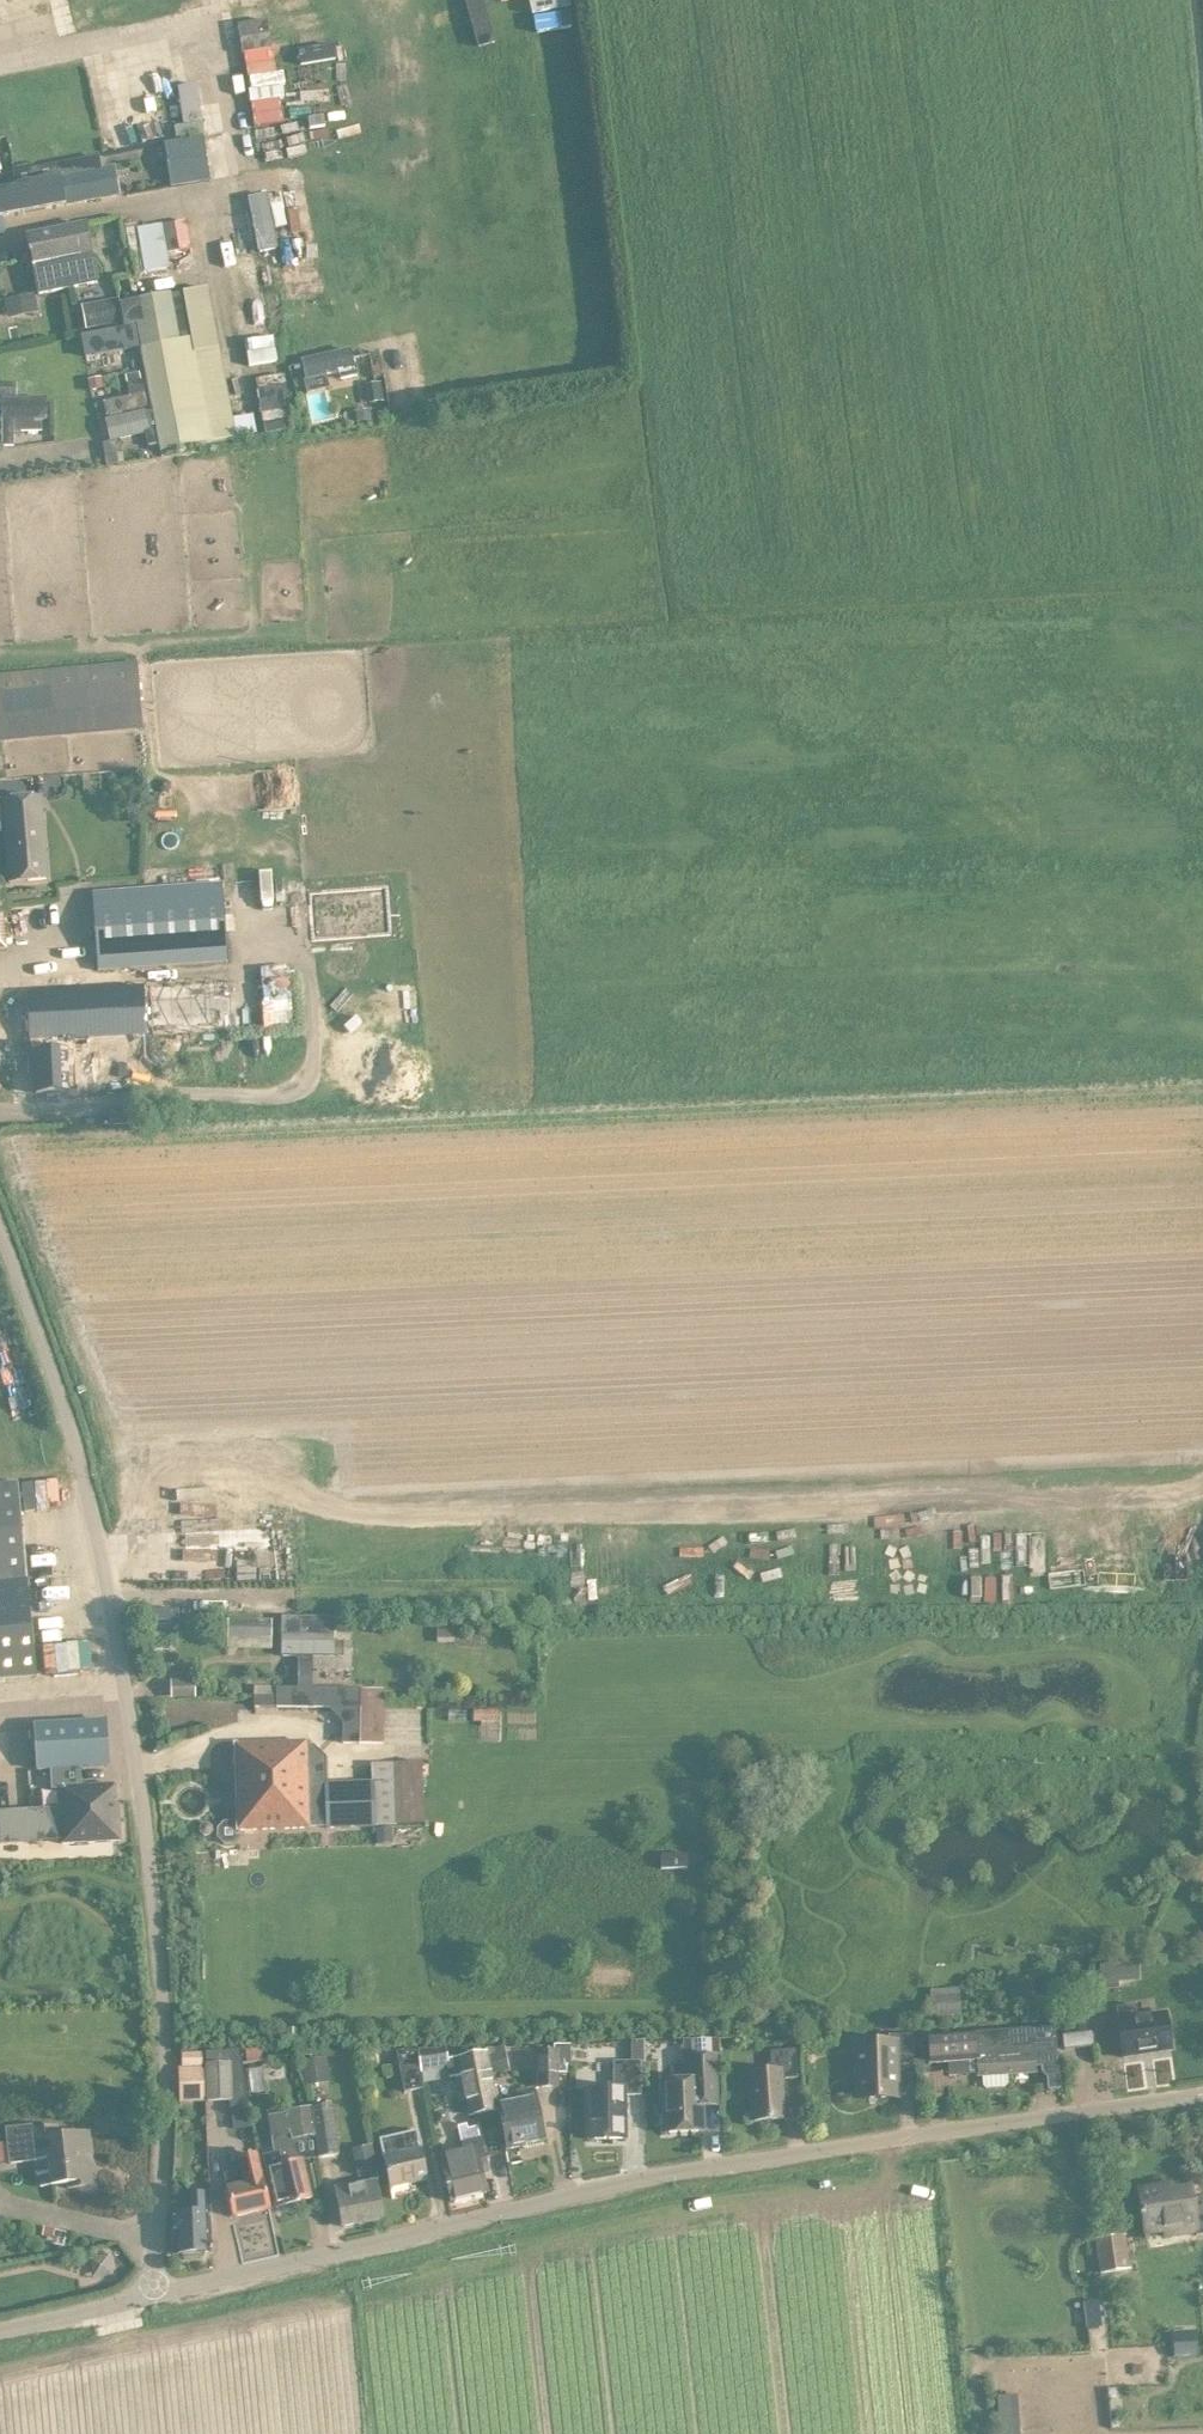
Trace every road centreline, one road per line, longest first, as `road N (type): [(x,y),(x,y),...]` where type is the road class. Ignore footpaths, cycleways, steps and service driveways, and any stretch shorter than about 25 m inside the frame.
road 1 (track): [(108,1565),(144,1562),(142,1504),(200,1486),(308,1509),(508,1519),(819,1512),(1183,1487),(1202,1474)]
road 2 (residential): [(154,2288),(154,2014),(110,1572),(69,1406),(0,1232)]
road 3 (unclassified): [(154,2288),(679,2170),(1202,2088)]
road 4 (track): [(956,2433),(932,2188),(886,2152),(883,2139)]
road 5 (track): [(0,64),(203,18),(211,0)]
road 6 (unclassified): [(0,2324),(154,2288)]

